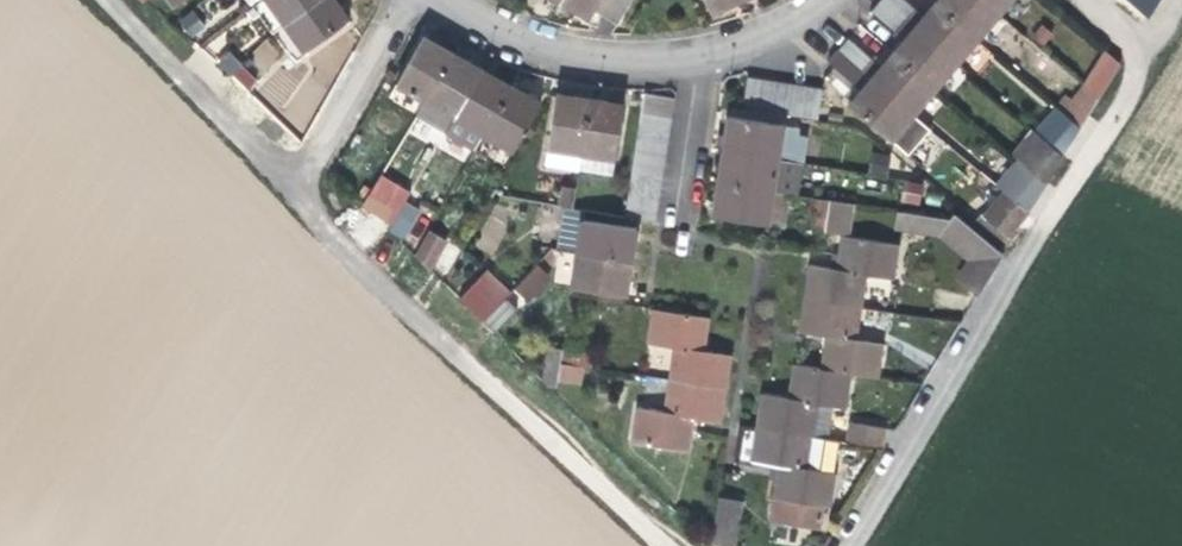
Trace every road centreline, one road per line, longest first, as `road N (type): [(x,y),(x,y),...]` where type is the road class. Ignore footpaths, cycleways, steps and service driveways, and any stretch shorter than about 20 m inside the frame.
road 1 (track): [(665,545),(367,274),(109,0)]
road 2 (track): [(1093,0),(1132,32),(1135,80),(848,545)]
road 3 (residential): [(451,0),(510,35),(568,53),(639,61),(700,52)]
road 4 (track): [(399,0),(292,193)]
road 5 (residential): [(700,52),(675,214)]
road 6 (residential): [(700,52),(756,36),(823,0)]

